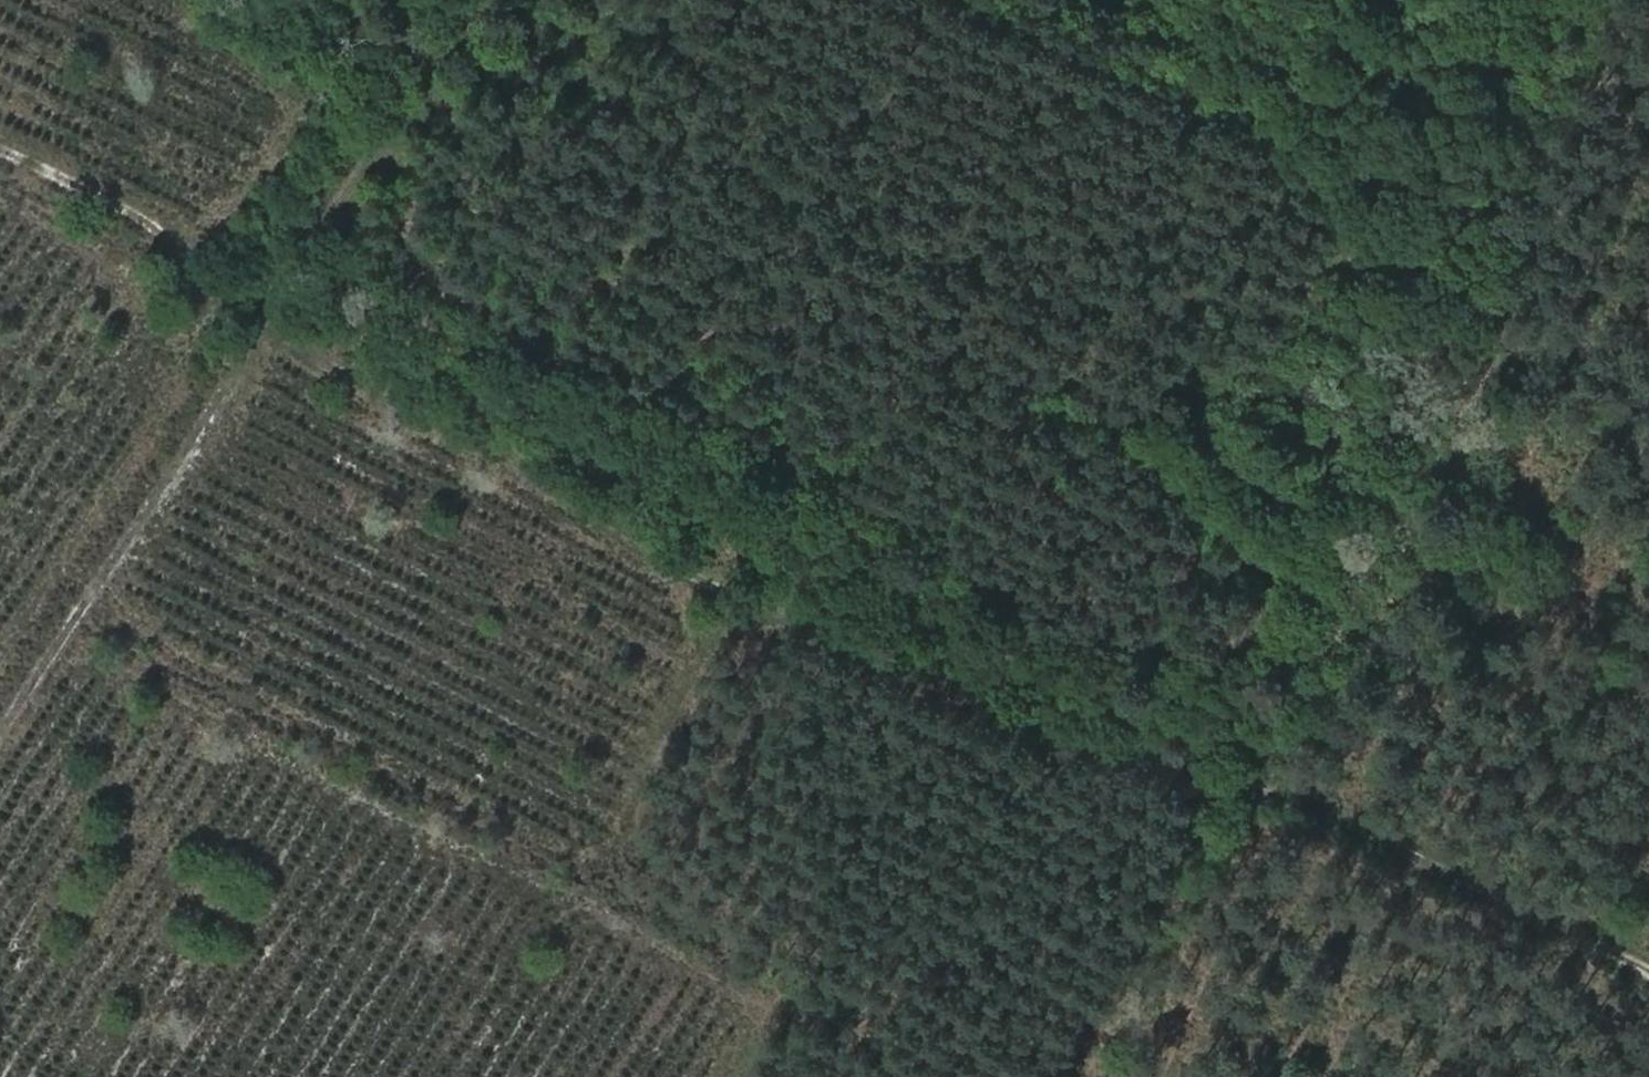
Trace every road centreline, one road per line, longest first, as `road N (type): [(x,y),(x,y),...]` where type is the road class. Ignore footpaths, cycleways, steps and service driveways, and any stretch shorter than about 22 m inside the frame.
road 1 (track): [(271,315),(790,609),(972,695),(1264,786),(1388,836),(1648,973)]
road 2 (track): [(471,0),(0,733)]
road 3 (track): [(0,152),(288,289)]

